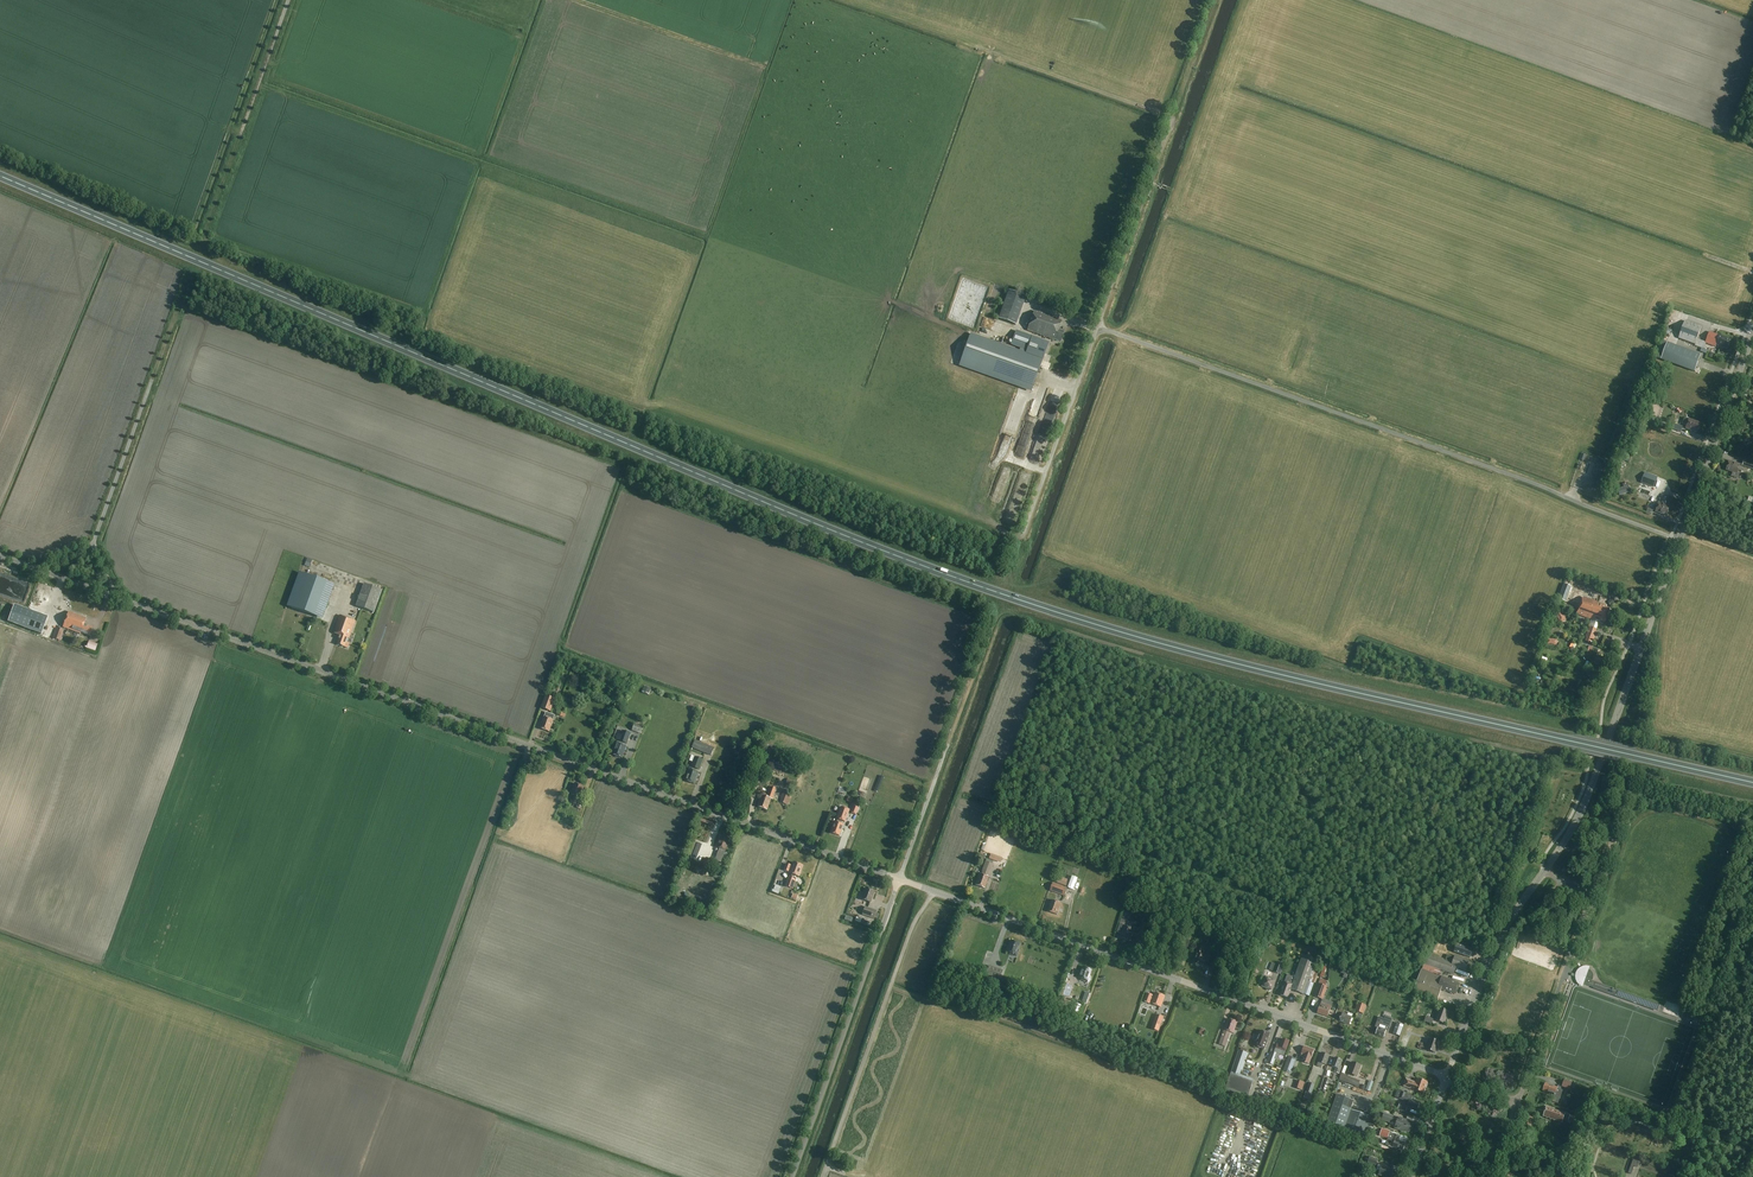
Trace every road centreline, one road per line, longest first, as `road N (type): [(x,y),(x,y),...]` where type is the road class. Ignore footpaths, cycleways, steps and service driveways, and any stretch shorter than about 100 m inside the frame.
road 1 (trunk): [(1752,782),(1198,653),(1005,595),(797,516),(0,176)]
road 2 (tertiary): [(899,879),(124,600)]
road 3 (unclassified): [(1679,540),(1098,328)]
road 4 (tertiary): [(1447,1077),(1505,930),(1588,796),(1679,540)]
road 5 (tertiary): [(1447,1077),(935,891)]
road 6 (unclassified): [(793,1176),(899,879)]
road 7 (unclassified): [(935,891),(911,929),(822,1176)]
road 8 (track): [(892,17),(1163,113),(1169,129)]
road 9 (unclassified): [(94,544),(177,311)]
road 10 (unclassified): [(1021,539),(1098,328)]
road 11 (tertiary): [(1679,540),(1752,337)]
road 12 (unclassified): [(1098,328),(1169,129)]
road 13 (track): [(581,0),(762,65)]
road 14 (unclassified): [(240,136),(289,0)]
road 15 (unclassified): [(948,744),(899,879)]

